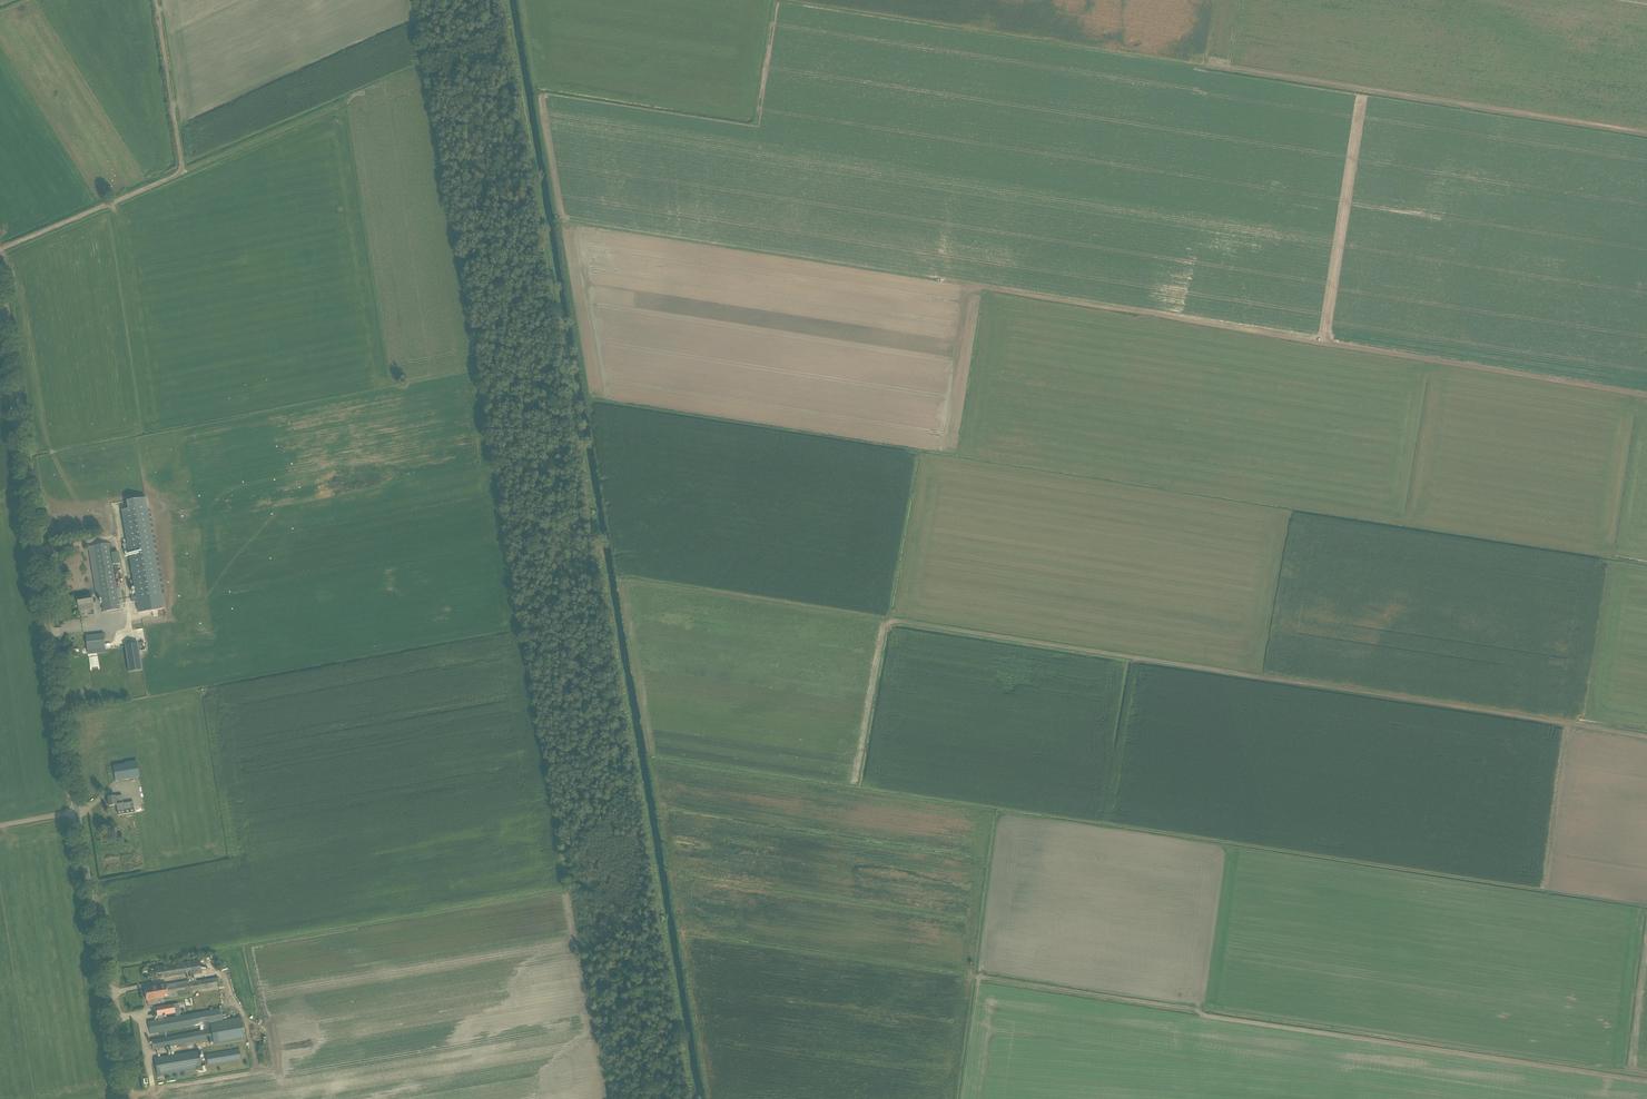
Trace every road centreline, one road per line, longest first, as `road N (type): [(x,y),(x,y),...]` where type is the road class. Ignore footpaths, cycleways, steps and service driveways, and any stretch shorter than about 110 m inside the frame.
road 1 (track): [(694,1098),(596,538),(583,518),(587,486),(506,0)]
road 2 (unclassified): [(129,1098),(0,327)]
road 3 (track): [(1646,737),(895,621)]
road 4 (track): [(1646,1078),(977,978)]
road 5 (track): [(1646,396),(990,291)]
road 6 (track): [(1646,134),(1201,65)]
road 7 (track): [(0,252),(181,173),(157,0)]

